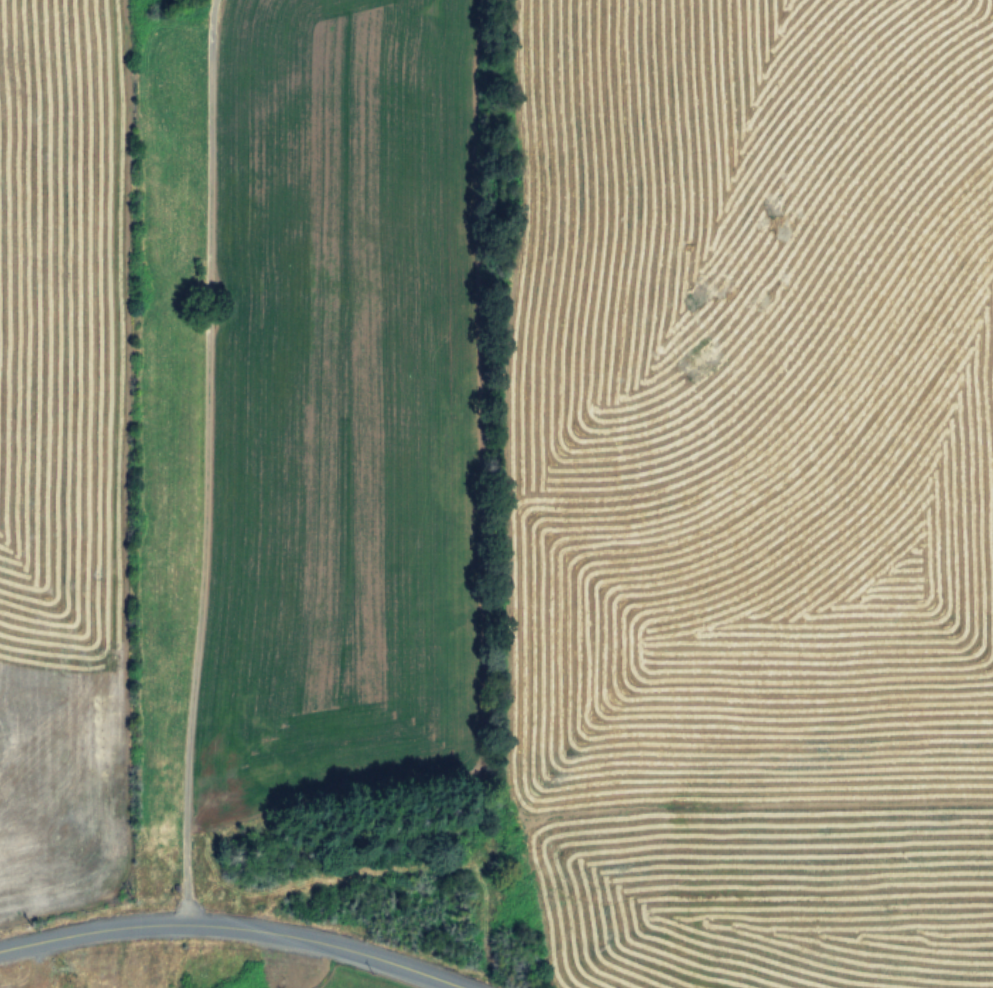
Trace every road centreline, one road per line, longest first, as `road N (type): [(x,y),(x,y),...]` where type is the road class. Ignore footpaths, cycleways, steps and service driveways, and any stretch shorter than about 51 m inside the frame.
road 1 (tertiary): [(0,955),(103,933),(220,929),(346,953),(446,987)]

